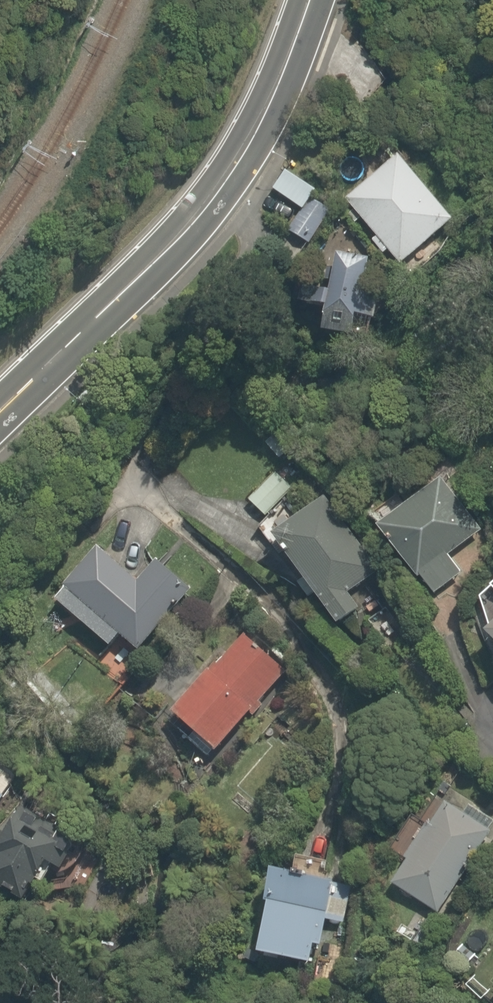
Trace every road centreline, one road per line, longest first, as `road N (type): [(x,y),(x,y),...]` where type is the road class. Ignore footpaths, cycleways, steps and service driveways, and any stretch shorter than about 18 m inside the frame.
road 1 (secondary): [(309,0),(253,139),(202,208),(0,405)]

